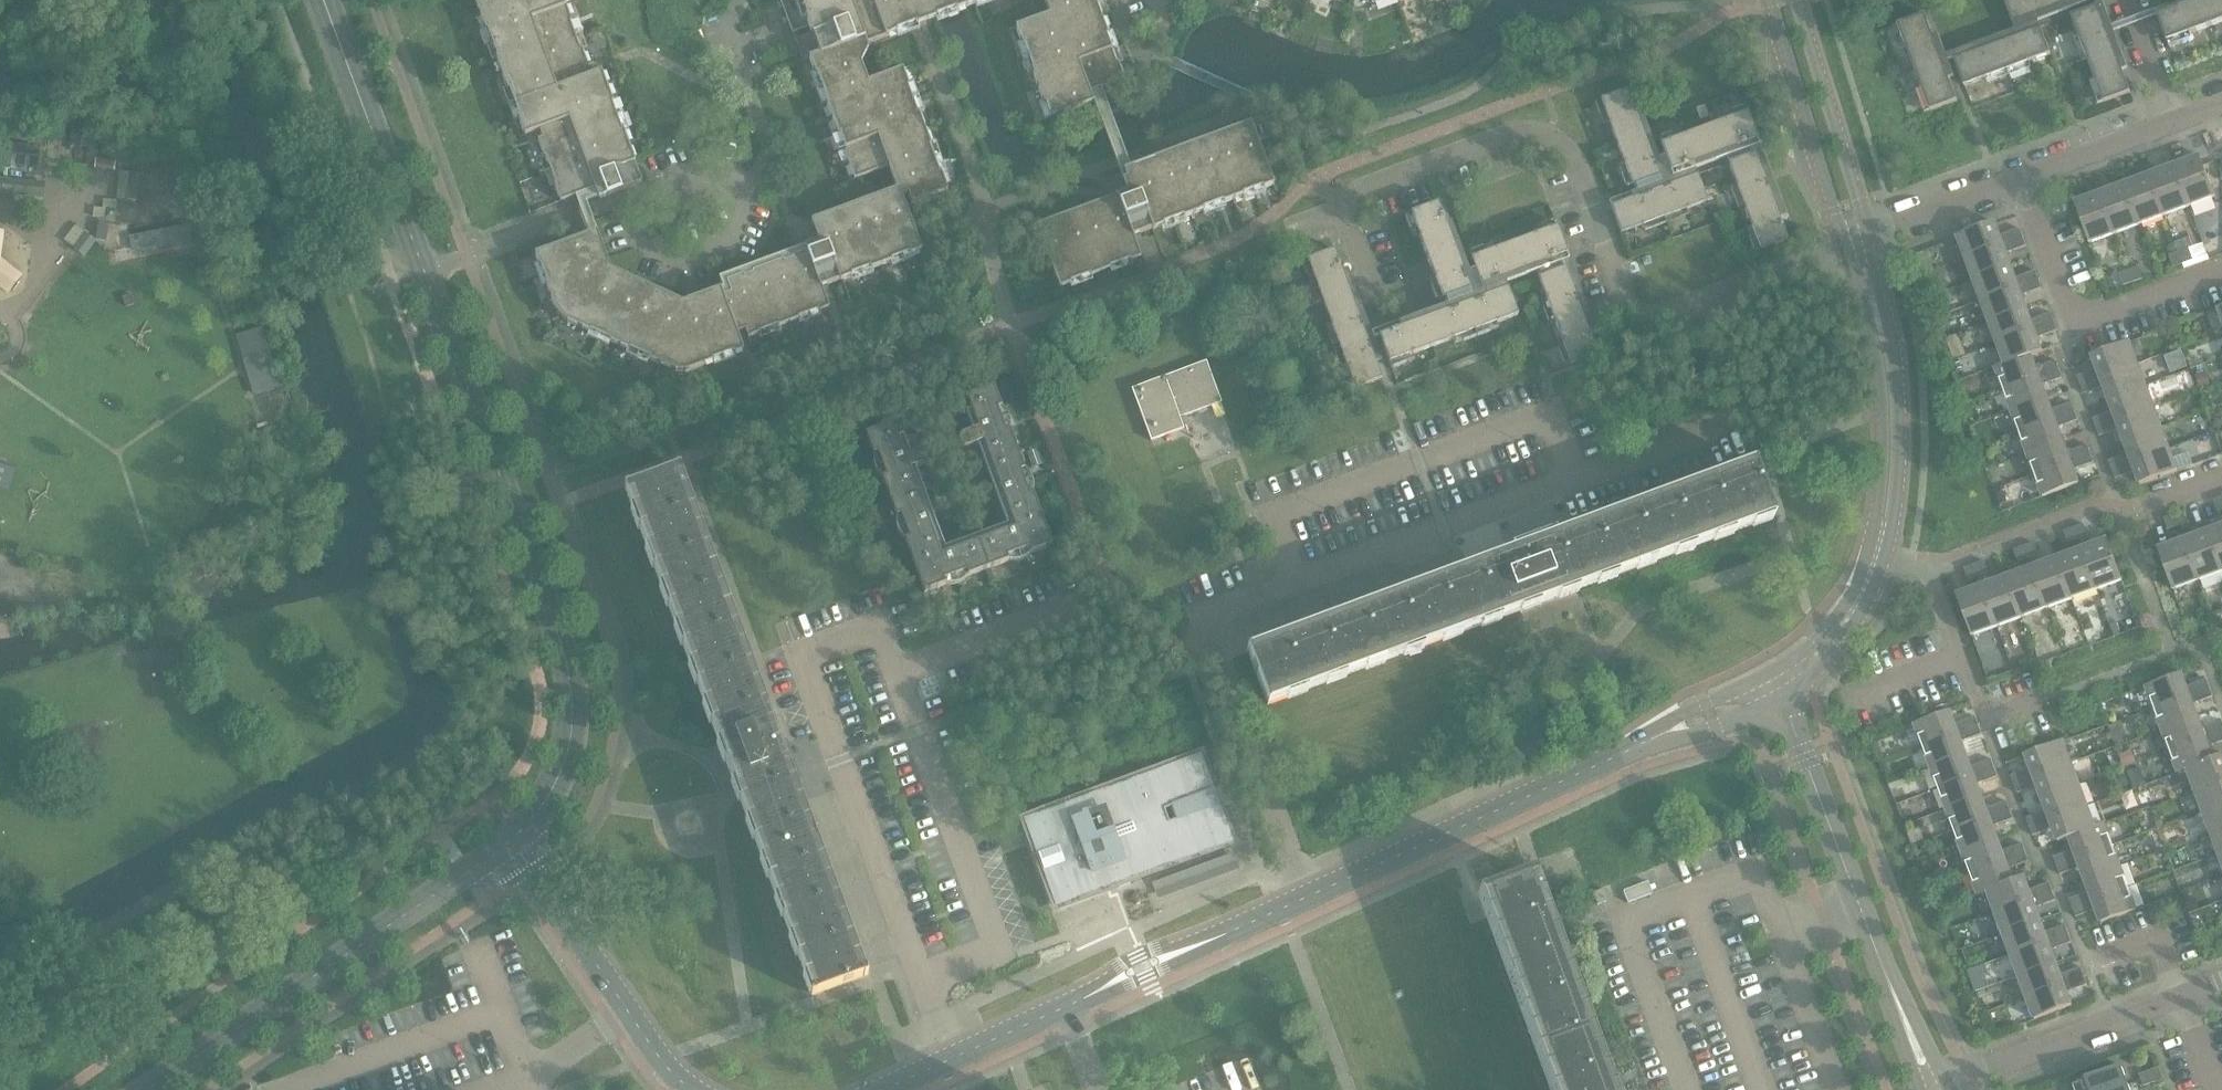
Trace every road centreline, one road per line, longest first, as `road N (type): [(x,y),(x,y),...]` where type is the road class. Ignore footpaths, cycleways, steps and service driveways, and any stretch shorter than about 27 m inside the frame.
road 1 (tertiary): [(509,844),(551,795),(569,750),(567,663),(323,0)]
road 2 (residential): [(1309,898),(1203,618),(1729,422)]
road 3 (residential): [(1348,199),(1504,136),(1549,135),(1574,158),(1629,307),(1643,313),(1663,315),(1846,244)]
road 4 (residential): [(897,671),(881,628),(802,658),(921,980)]
road 5 (tertiary): [(149,1089),(509,844)]
road 6 (unclassified): [(1887,554),(1901,481),(1899,379),(1869,235)]
road 7 (residential): [(2221,268),(2076,323),(2022,177)]
road 8 (unclassified): [(1846,244),(1884,411),(1871,549)]
road 9 (unclassified): [(1309,898),(1577,775)]
road 10 (unclassified): [(1066,1008),(1309,898)]
road 11 (unclassified): [(1772,0),(1846,244)]
road 12 (residential): [(1859,903),(1780,932),(1839,1089)]
road 13 (residential): [(1949,1085),(2181,997)]
road 14 (unclassified): [(1869,235),(1797,0)]
road 15 (unclassified): [(1577,775),(1784,698)]
road 16 (unclassified): [(1771,674),(1577,775)]
road 17 (unclassified): [(1859,903),(1784,698)]
road 18 (unclassified): [(509,844),(630,1015)]
road 19 (residential): [(897,671),(1084,603)]
road 20 (unclassified): [(1949,1085),(1865,920)]
road 21 (unclassified): [(1784,698),(1853,629),(1887,554)]
road 22 (unclassified): [(1865,920),(1918,1089)]
road 23 (residential): [(2022,177),(1869,235)]
road 24 (unclassified): [(1871,549),(1838,614),(1771,674)]
road 25 (residential): [(2171,121),(2022,177)]
road 26 (residential): [(1985,720),(1933,571)]
road 27 (residential): [(2171,121),(2130,0)]
road 28 (unclassified): [(953,1060),(1066,1008)]

